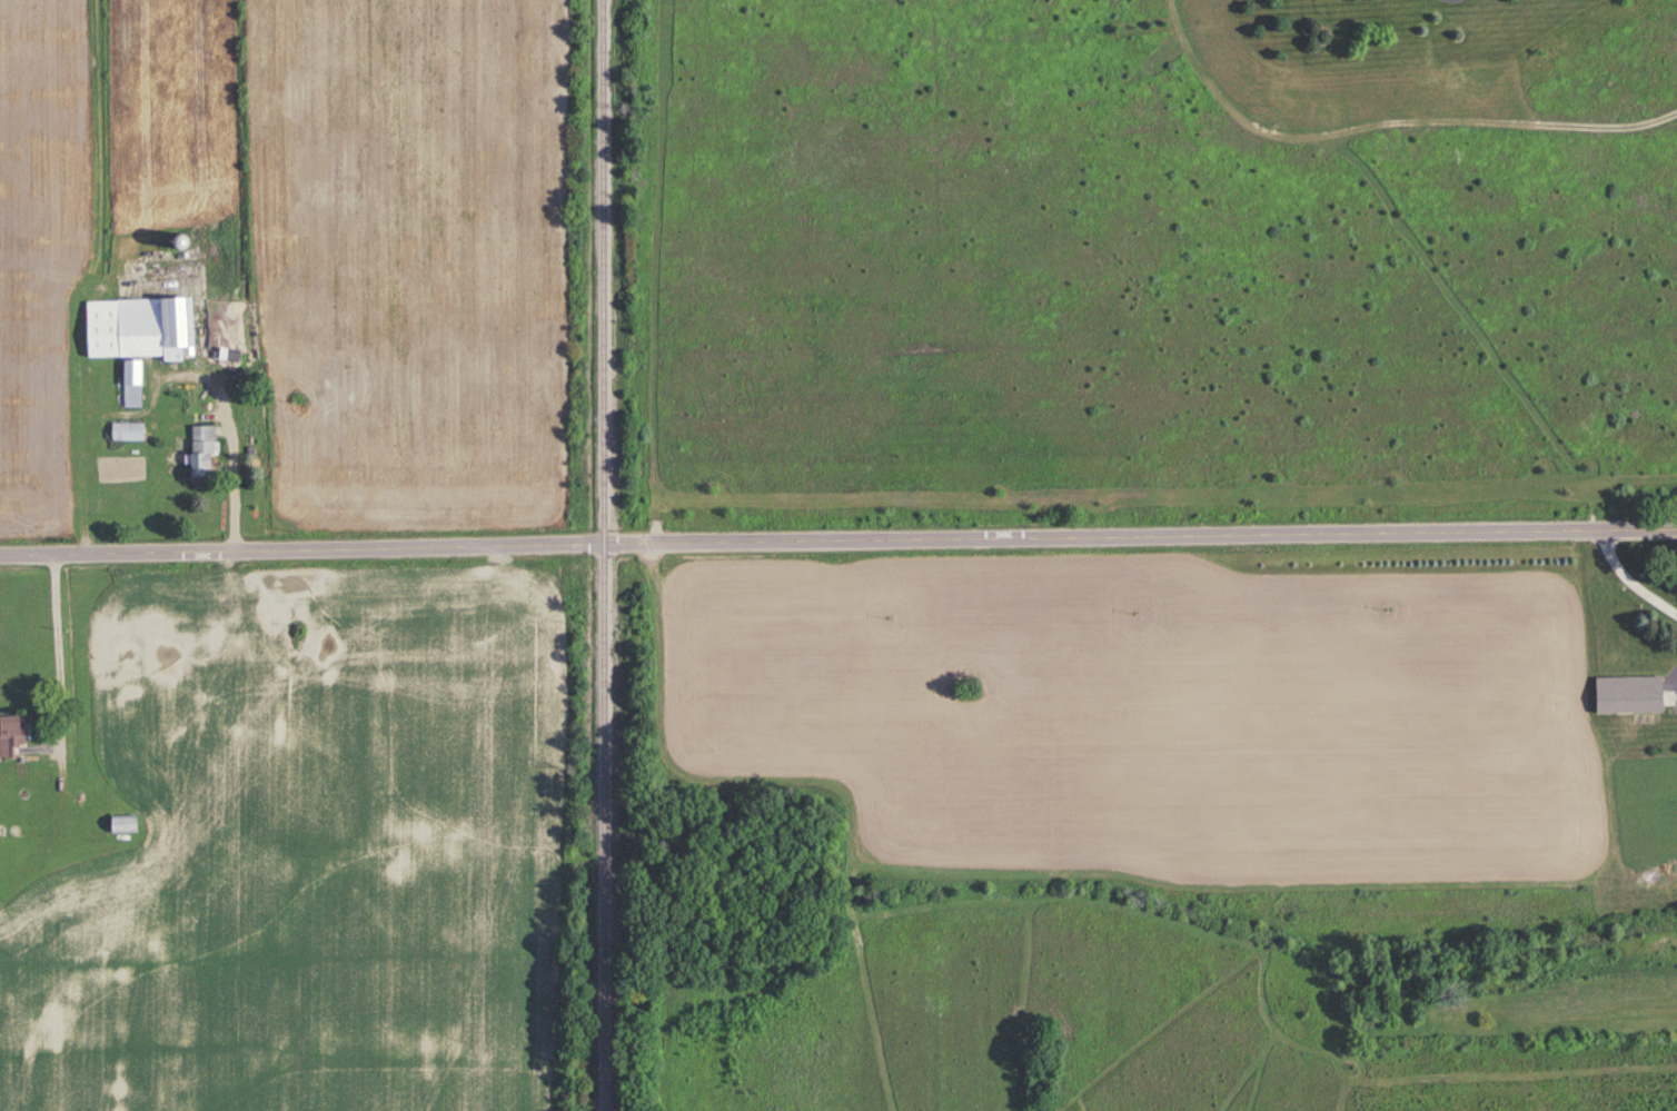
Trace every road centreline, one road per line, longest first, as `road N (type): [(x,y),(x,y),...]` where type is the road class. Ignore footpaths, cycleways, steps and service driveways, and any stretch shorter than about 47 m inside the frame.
road 1 (residential): [(1676,530),(0,555)]

